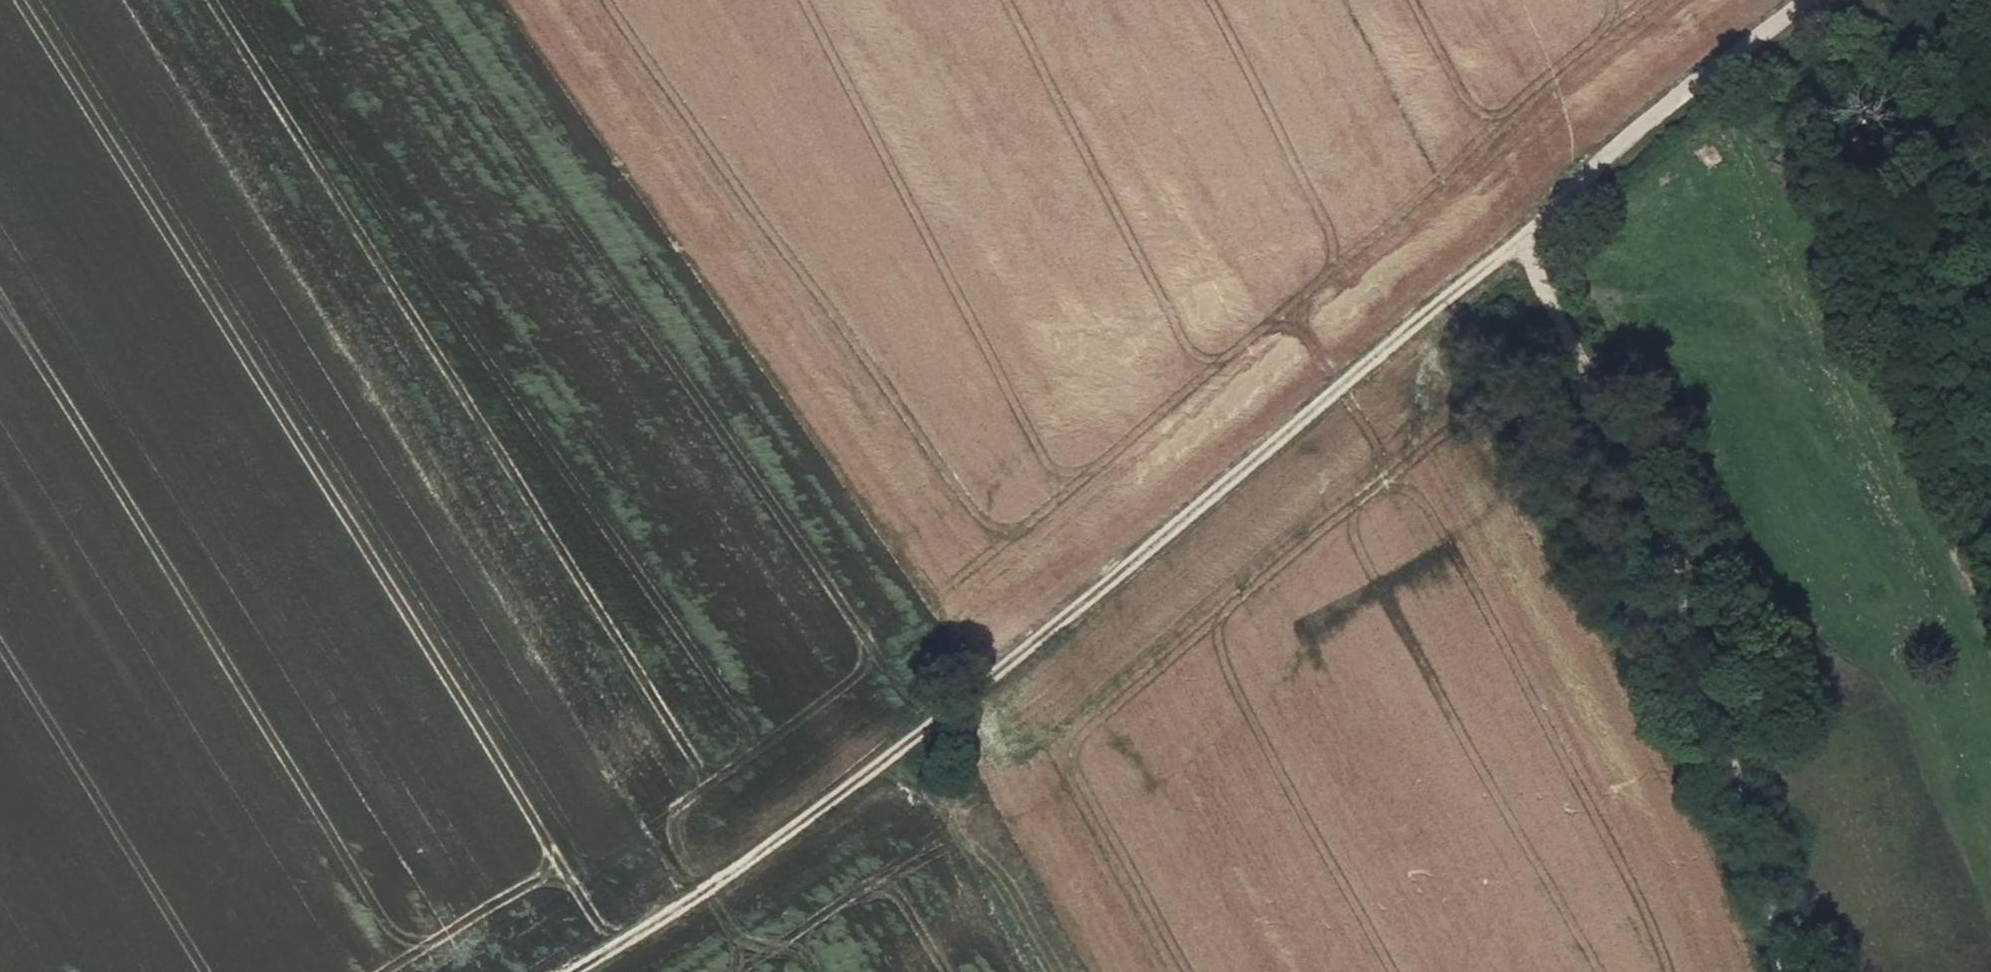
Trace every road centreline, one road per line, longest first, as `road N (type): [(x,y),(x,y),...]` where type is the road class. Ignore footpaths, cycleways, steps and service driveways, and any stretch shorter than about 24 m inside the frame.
road 1 (track): [(560,971),(757,853),(1567,205)]
road 2 (track): [(1773,971),(1748,836),(1615,431),(1559,327),(1525,239)]
road 3 (unclassified): [(1567,205),(1850,0)]

